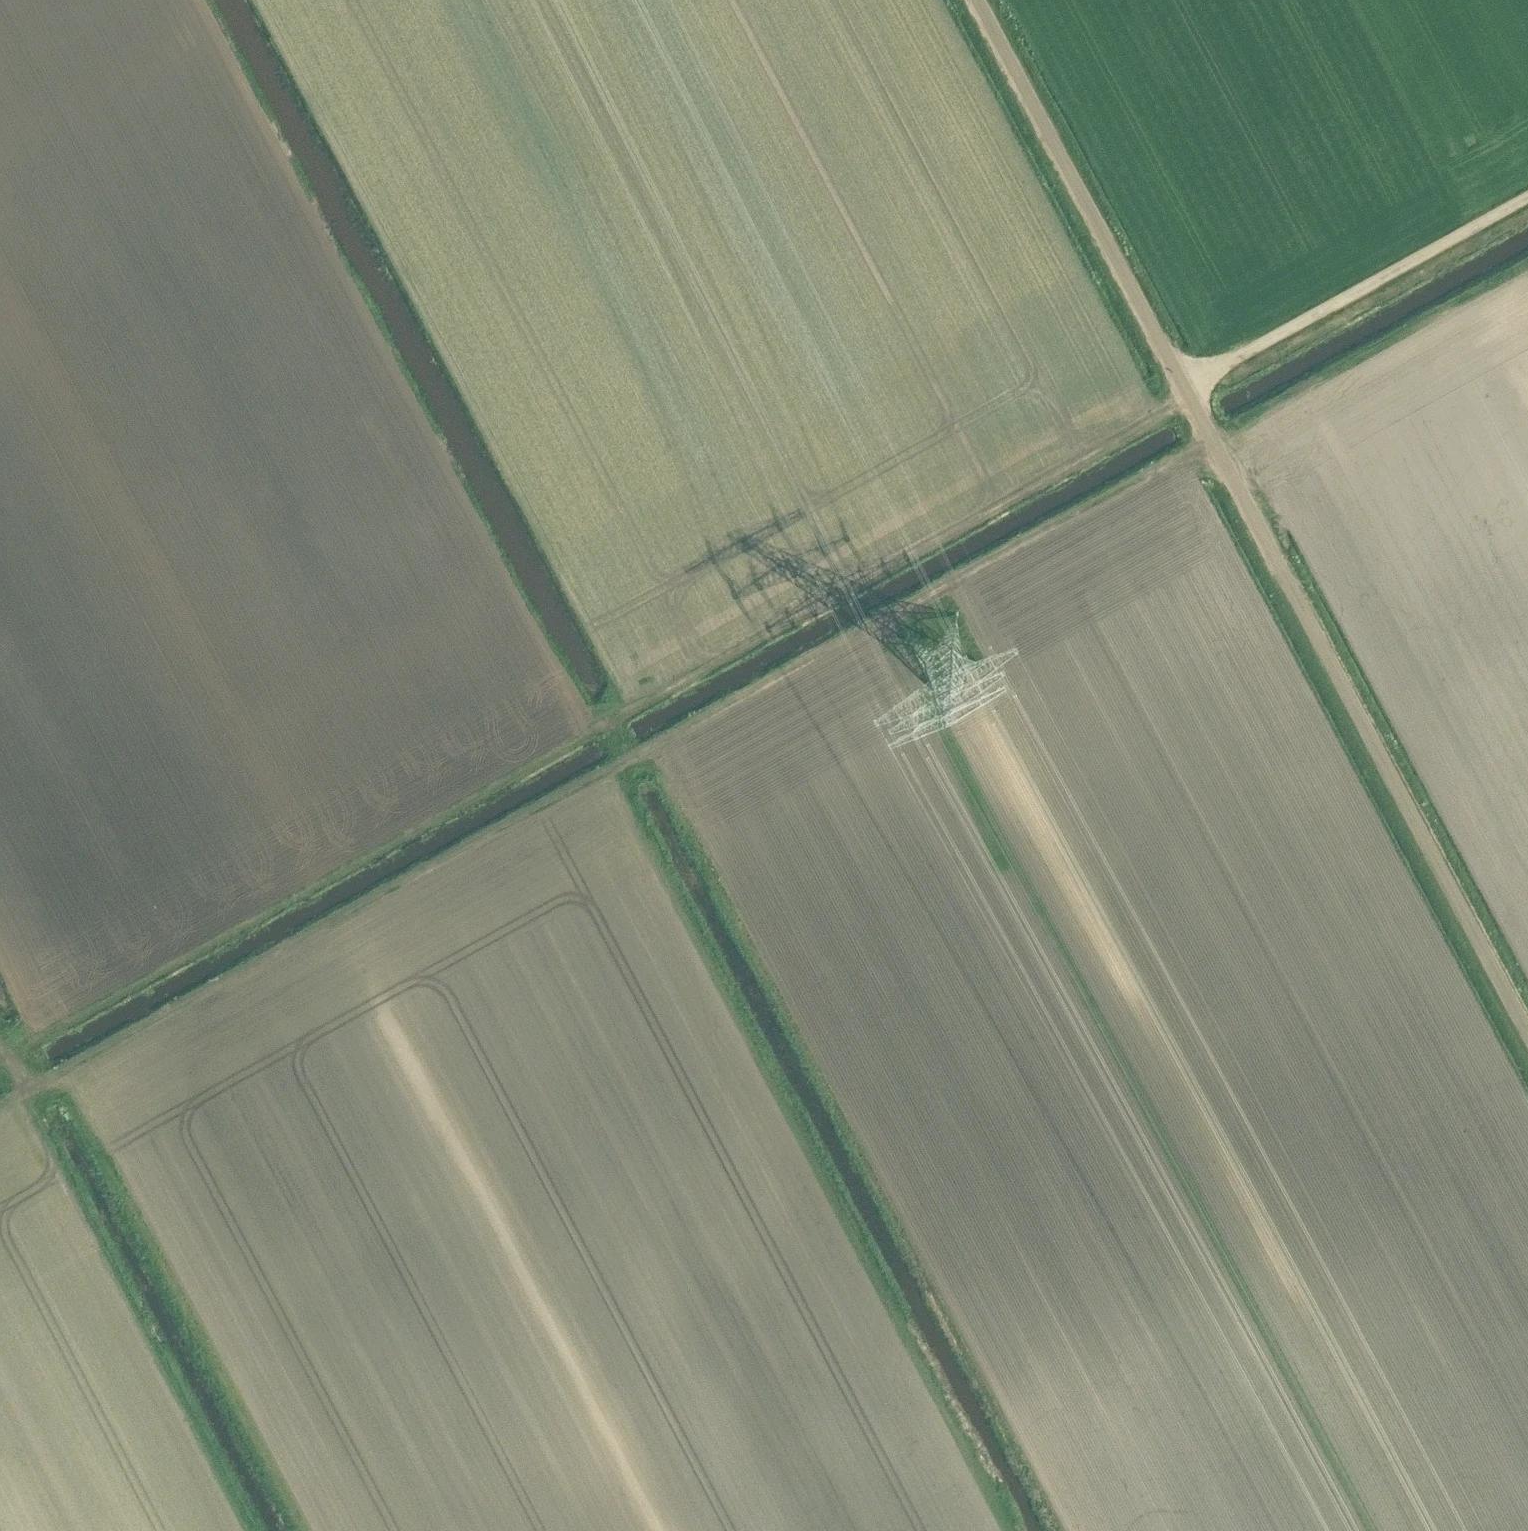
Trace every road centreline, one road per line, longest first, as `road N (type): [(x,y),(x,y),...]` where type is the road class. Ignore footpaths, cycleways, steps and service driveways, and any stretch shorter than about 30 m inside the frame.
road 1 (unclassified): [(1527,1030),(979,0)]

